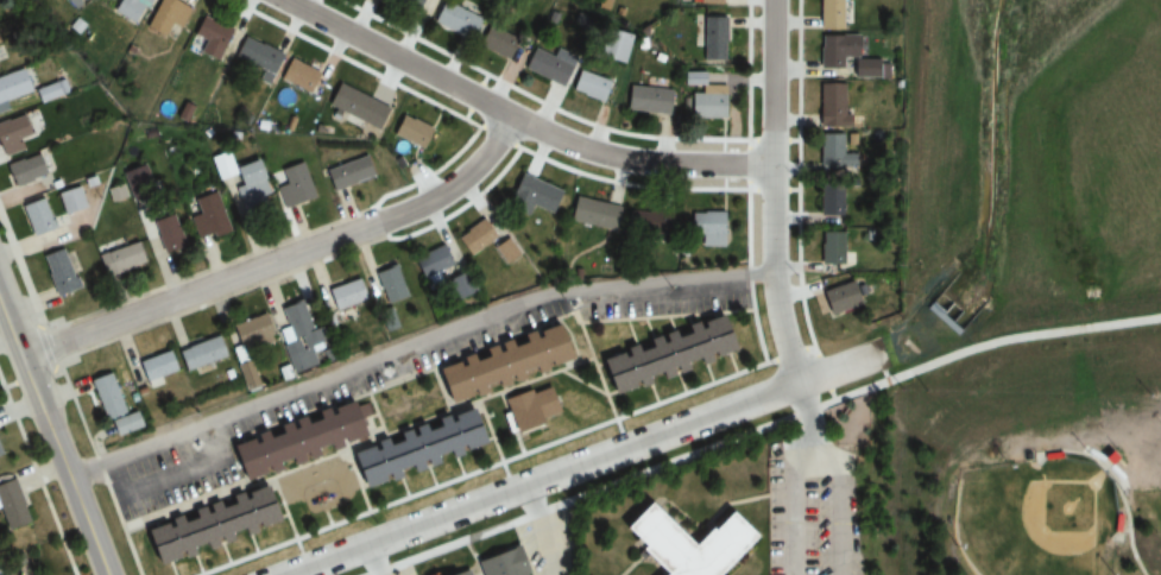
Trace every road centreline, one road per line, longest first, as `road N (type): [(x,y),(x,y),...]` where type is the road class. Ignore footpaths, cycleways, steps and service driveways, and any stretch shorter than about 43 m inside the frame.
road 1 (residential): [(286,574),(872,356)]
road 2 (residential): [(23,354),(431,197),(469,170),(513,116)]
road 3 (residential): [(284,0),(574,145),(649,162),(774,164)]
road 4 (residential): [(775,0),(775,271),(802,379)]
road 5 (tertiary): [(0,296),(107,574)]

